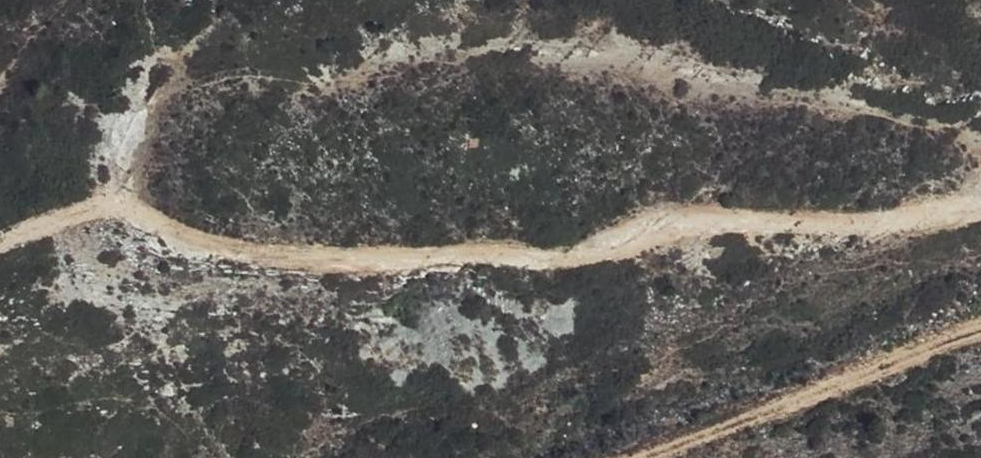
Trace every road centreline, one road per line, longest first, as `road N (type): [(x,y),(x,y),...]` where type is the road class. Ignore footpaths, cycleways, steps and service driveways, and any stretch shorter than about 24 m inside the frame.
road 1 (track): [(120,205),(292,265),(594,256),(646,229),(838,231),(980,218)]
road 2 (track): [(668,457),(980,337)]
road 3 (track): [(0,238),(120,205)]

